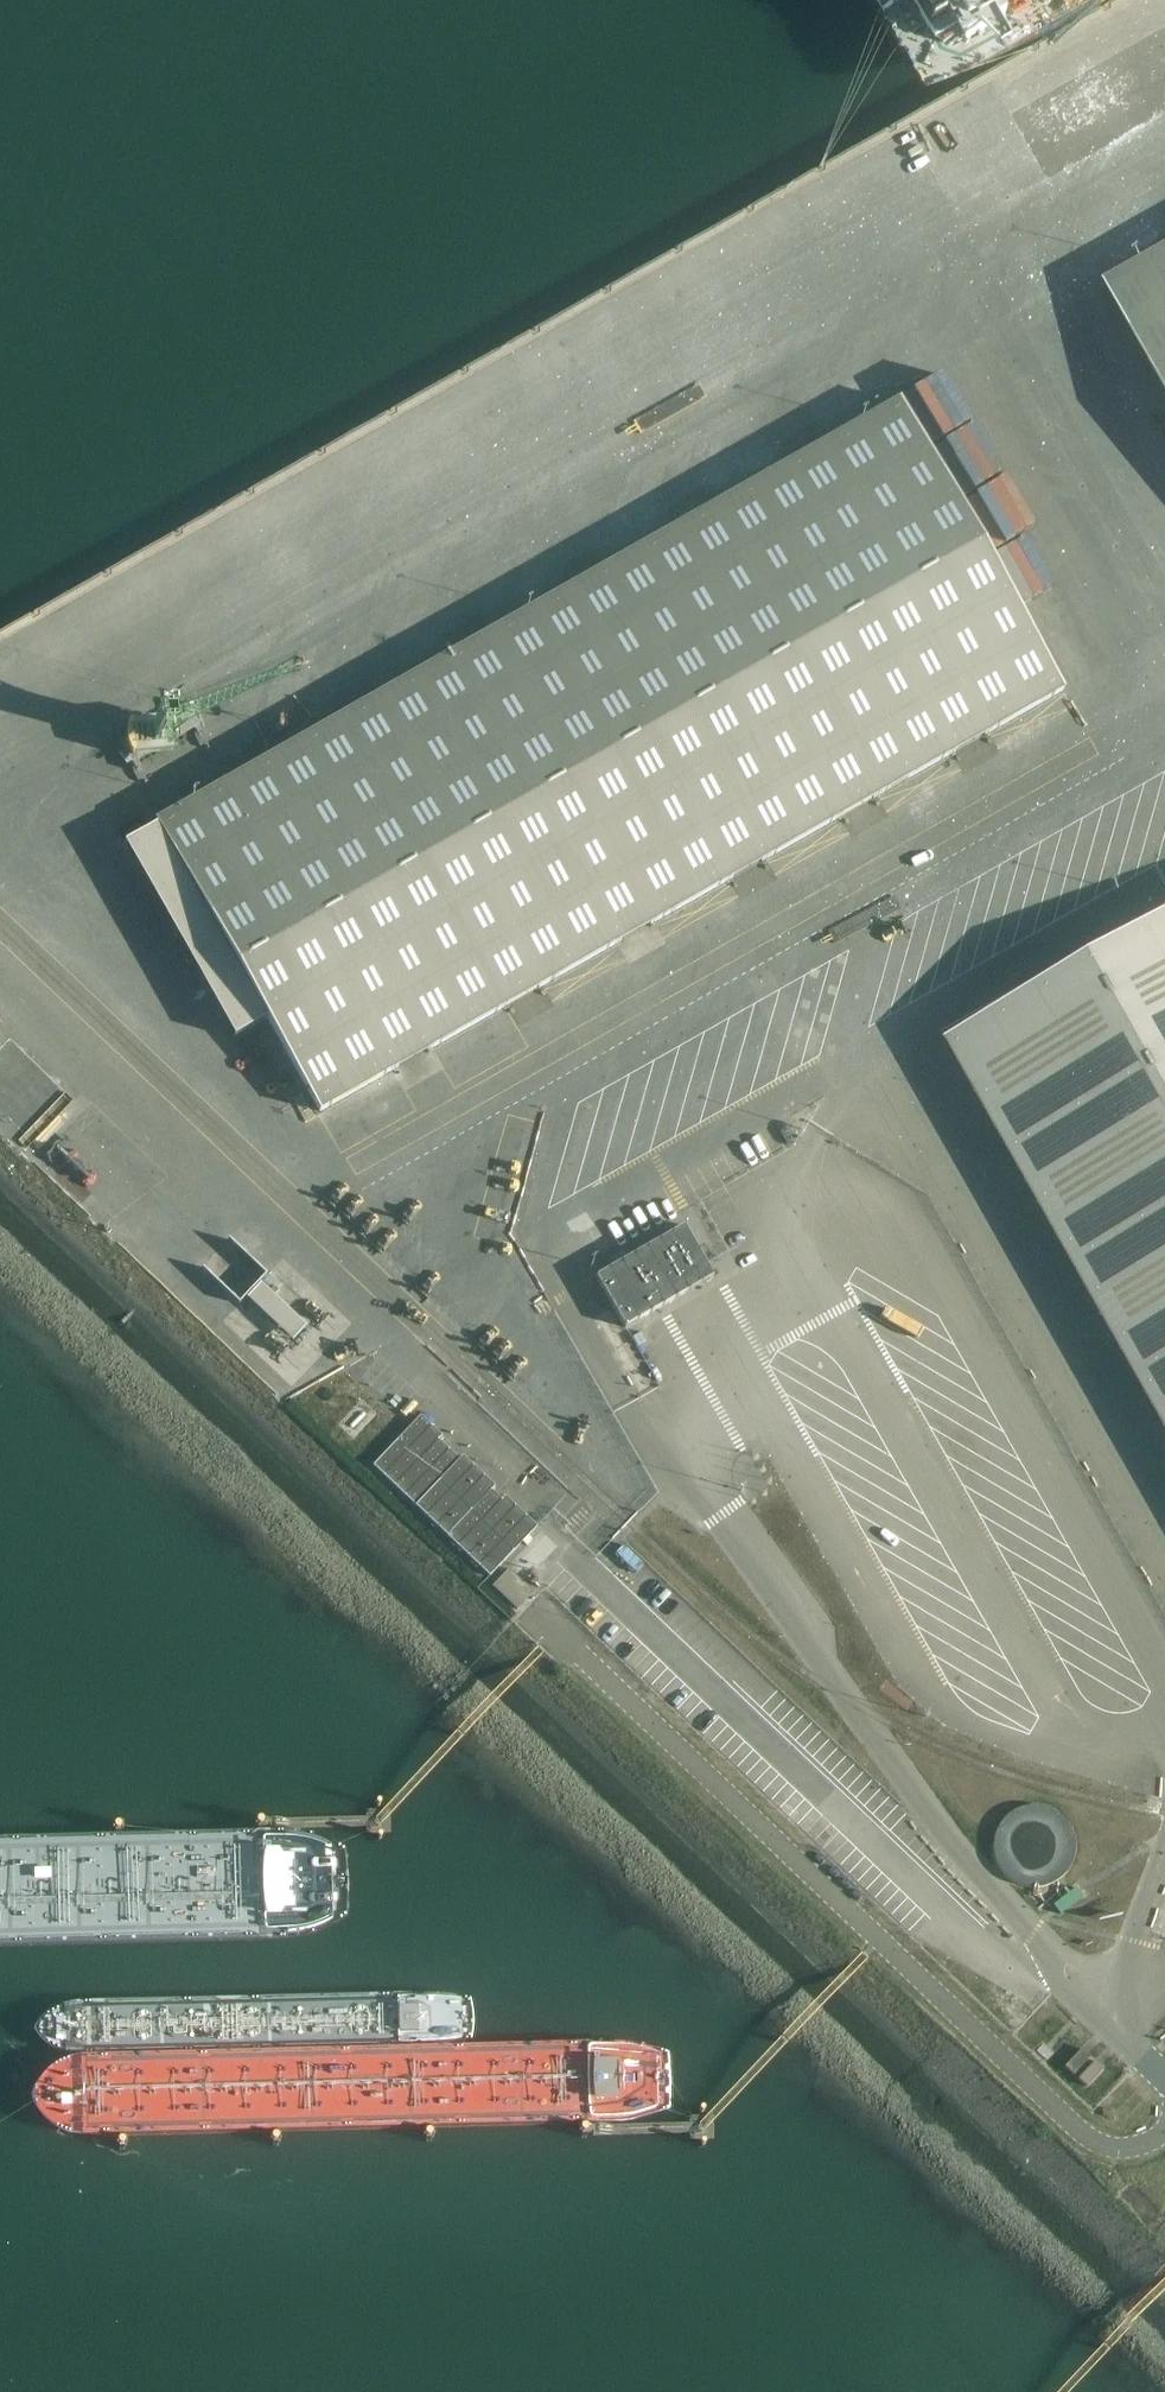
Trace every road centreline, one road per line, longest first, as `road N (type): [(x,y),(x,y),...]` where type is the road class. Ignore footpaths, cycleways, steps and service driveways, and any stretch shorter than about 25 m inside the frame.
road 1 (unclassified): [(1164,2133),(1136,2146),(1091,2141),(535,1610)]

